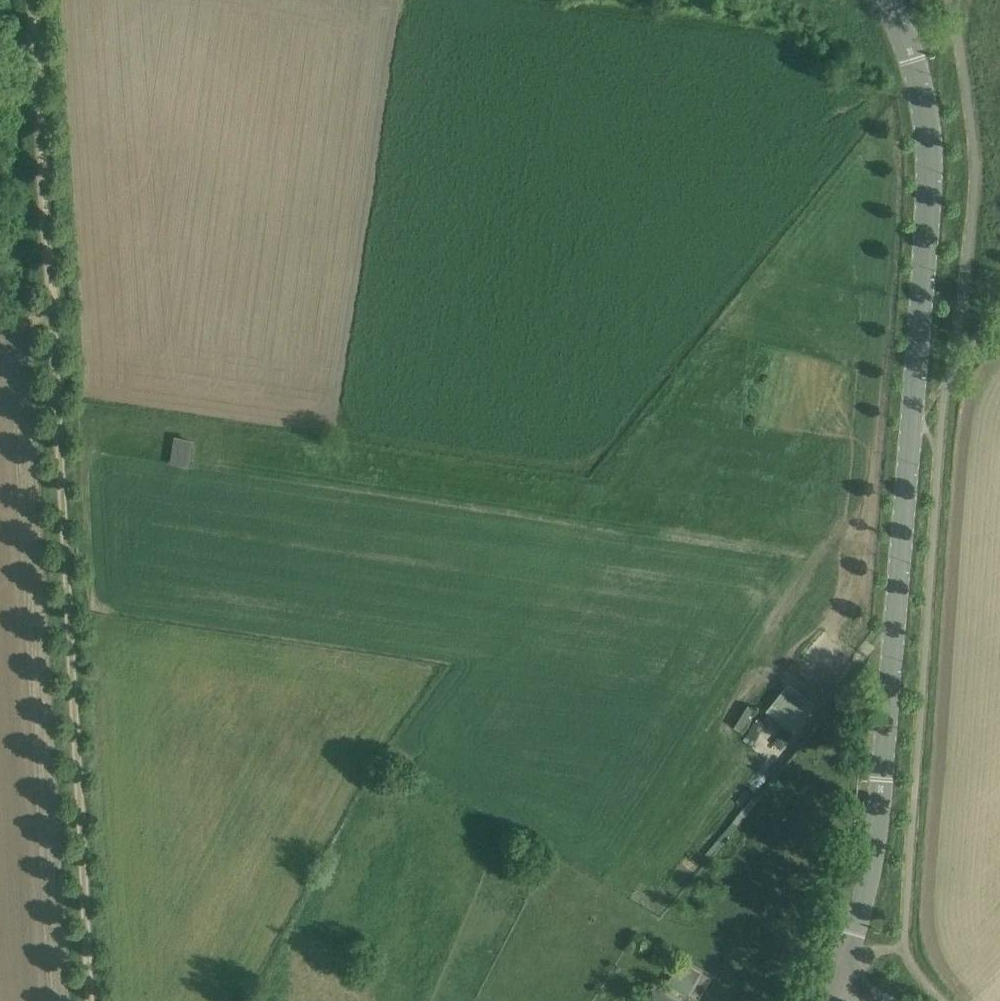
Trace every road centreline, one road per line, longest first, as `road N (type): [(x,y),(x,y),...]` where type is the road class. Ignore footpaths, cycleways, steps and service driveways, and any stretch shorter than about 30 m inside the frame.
road 1 (track): [(90,1000),(32,0)]
road 2 (tertiary): [(840,980),(877,838),(931,204),(923,84),(888,0)]

